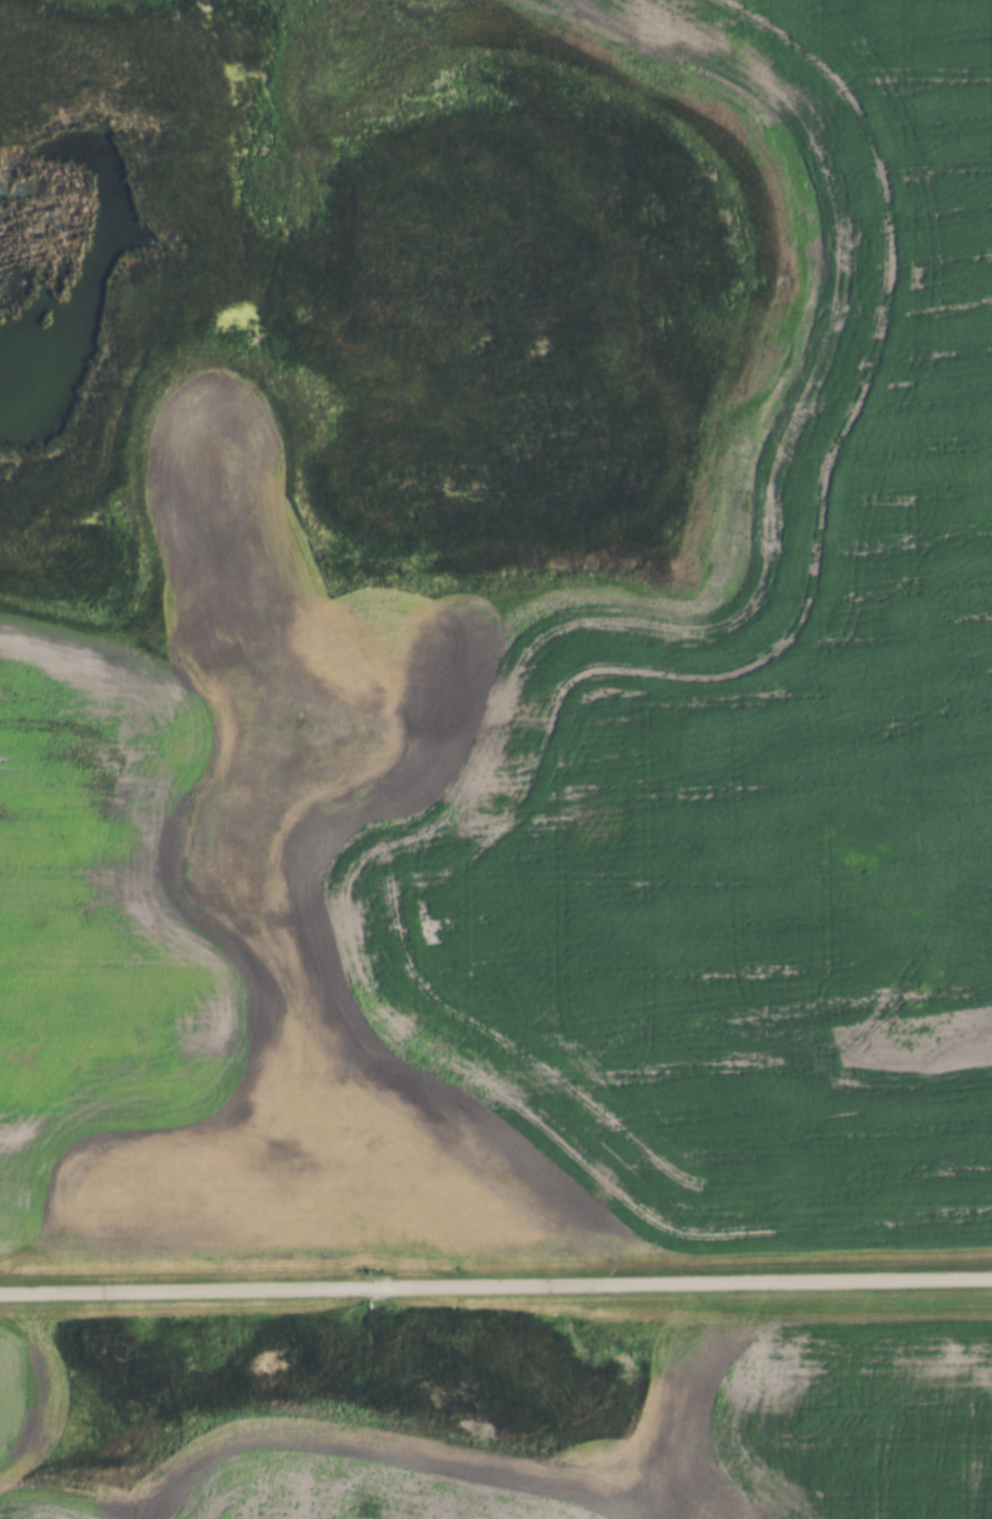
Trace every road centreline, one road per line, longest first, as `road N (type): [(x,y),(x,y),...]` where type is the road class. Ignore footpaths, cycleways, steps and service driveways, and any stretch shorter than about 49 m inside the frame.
road 1 (residential): [(991,1279),(0,1293)]

